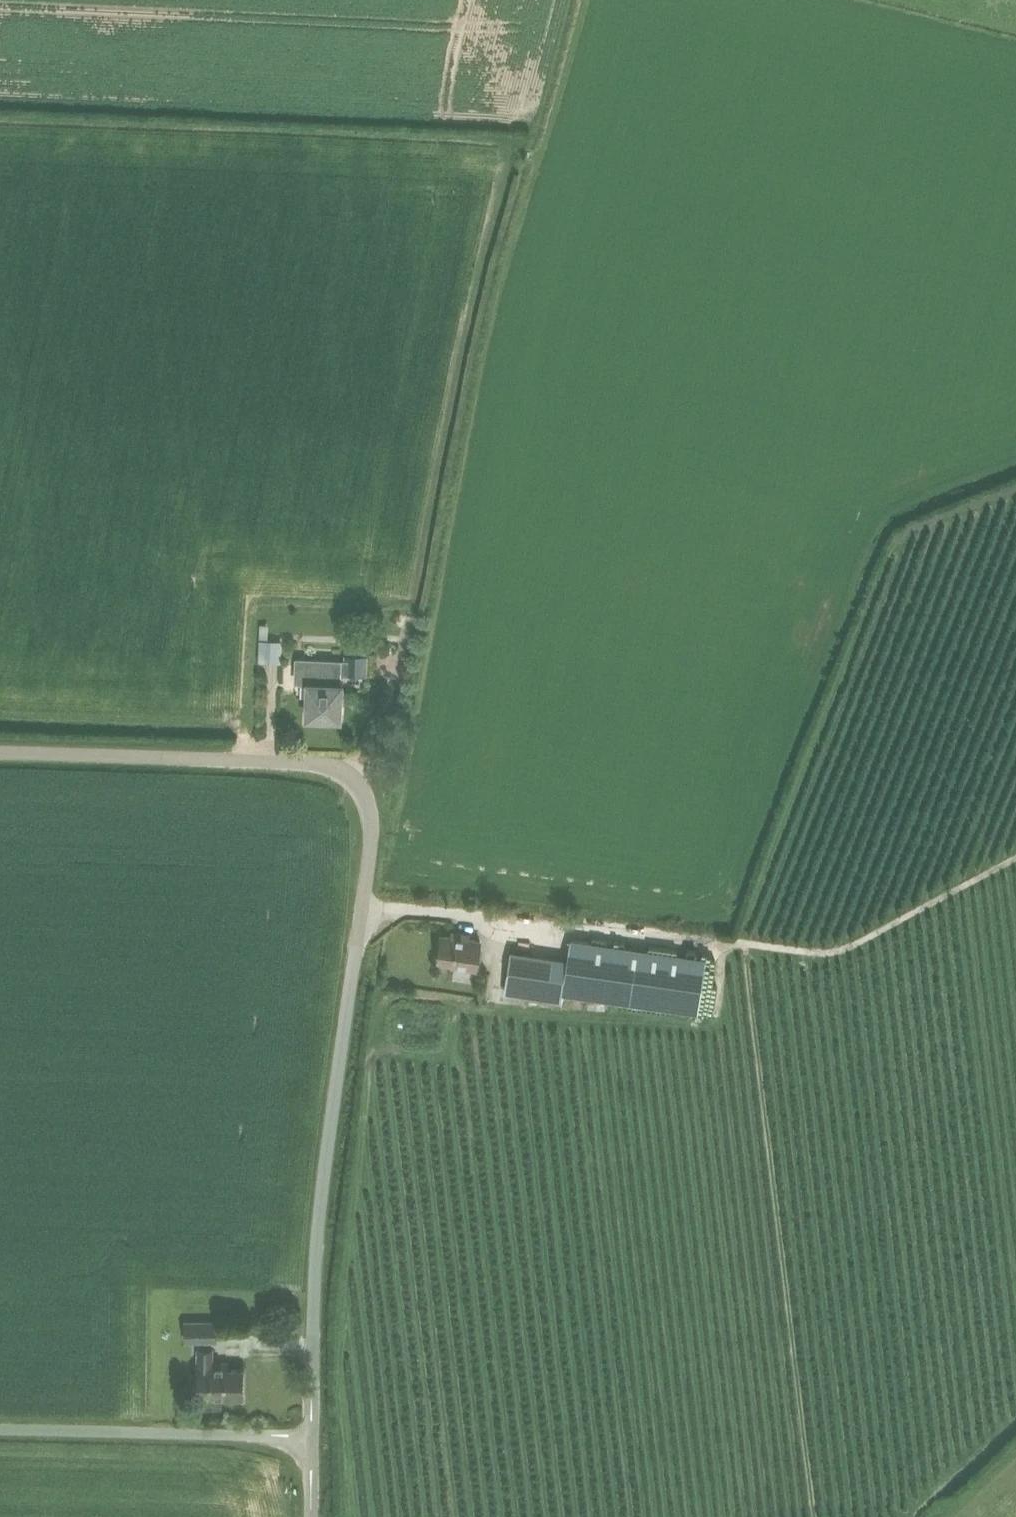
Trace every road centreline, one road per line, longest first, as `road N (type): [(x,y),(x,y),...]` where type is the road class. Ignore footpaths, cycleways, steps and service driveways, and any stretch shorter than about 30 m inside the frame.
road 1 (unclassified): [(312,1516),(316,1294),(373,829),(367,799),(348,773),(312,765),(0,748)]
road 2 (track): [(362,905),(815,949),(869,932),(1015,851)]

